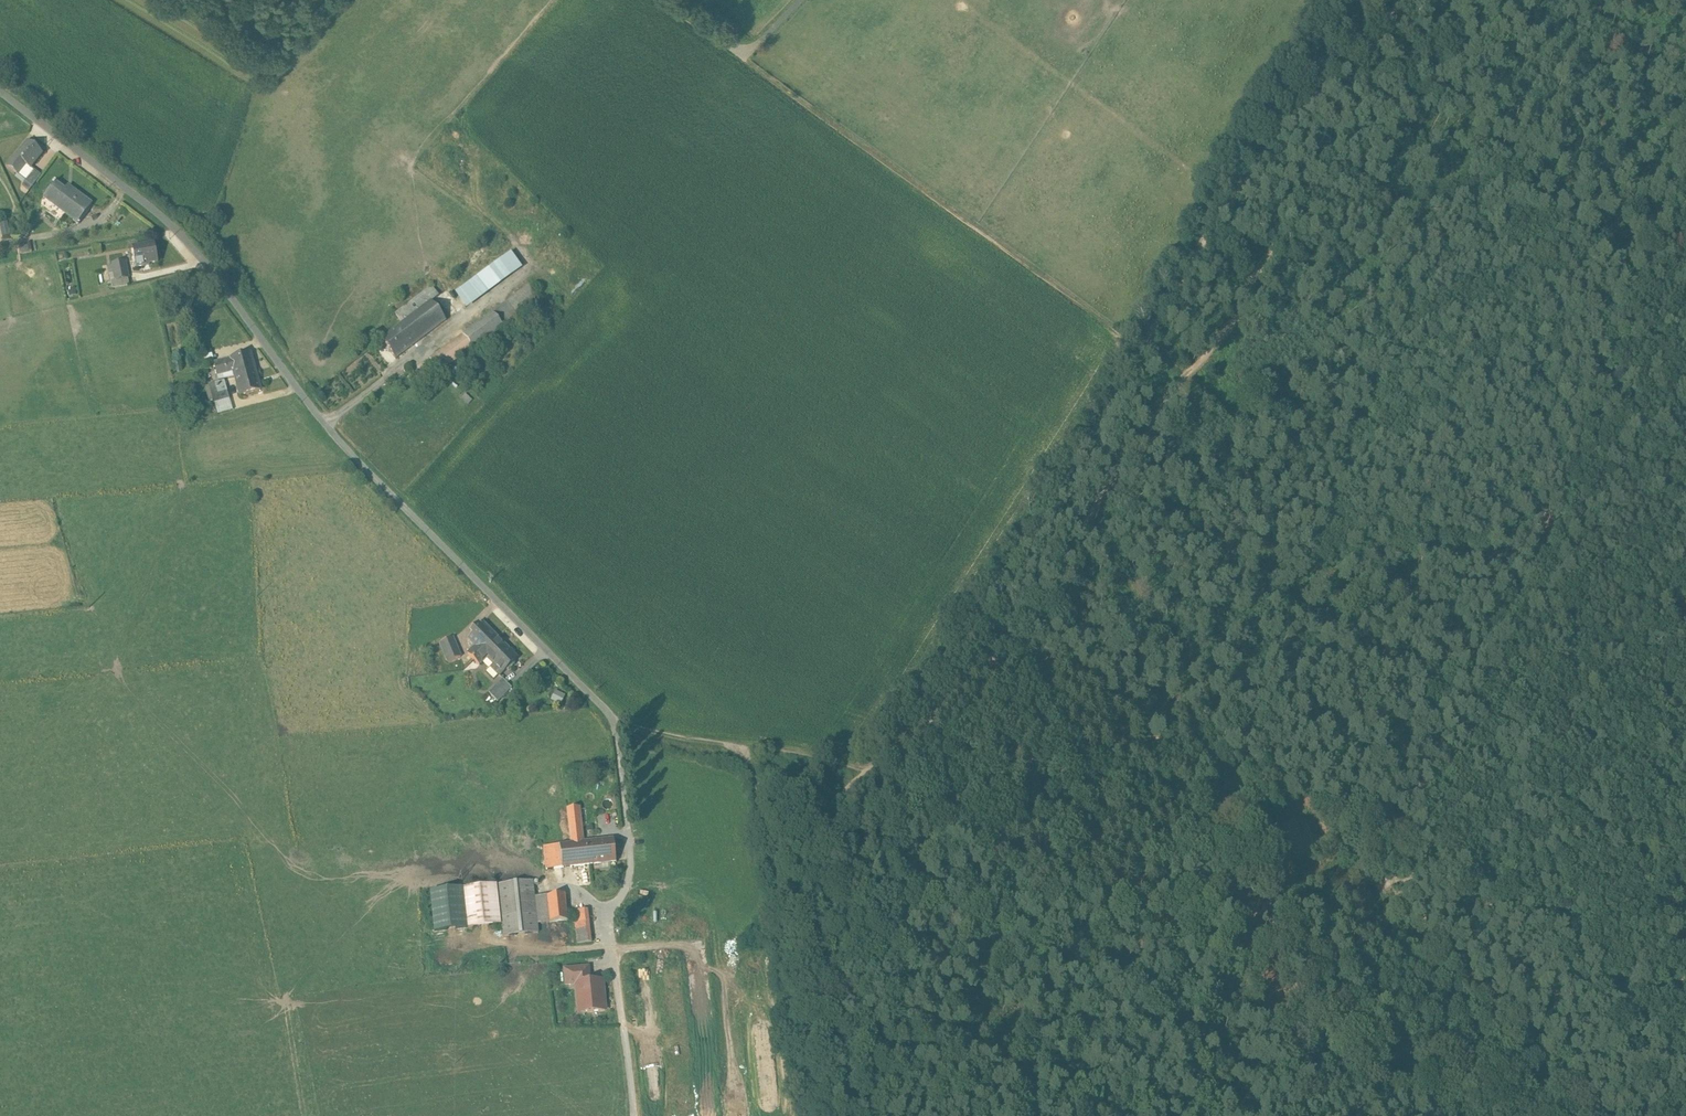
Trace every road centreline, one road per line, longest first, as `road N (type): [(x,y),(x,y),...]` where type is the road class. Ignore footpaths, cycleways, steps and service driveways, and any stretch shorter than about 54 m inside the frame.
road 1 (track): [(776,858),(827,819),(881,747),(1009,557),(1250,161),(1312,87),(1414,0)]
road 2 (track): [(1315,1115),(1400,889),(1497,687),(1685,200)]
road 3 (unclassified): [(620,724),(332,433),(155,211),(0,90)]
road 4 (track): [(632,1115),(610,937),(632,851),(620,724)]
road 5 (track): [(816,1115),(776,858),(744,752)]
road 6 (track): [(744,752),(874,756)]
road 7 (track): [(744,752),(620,724)]

